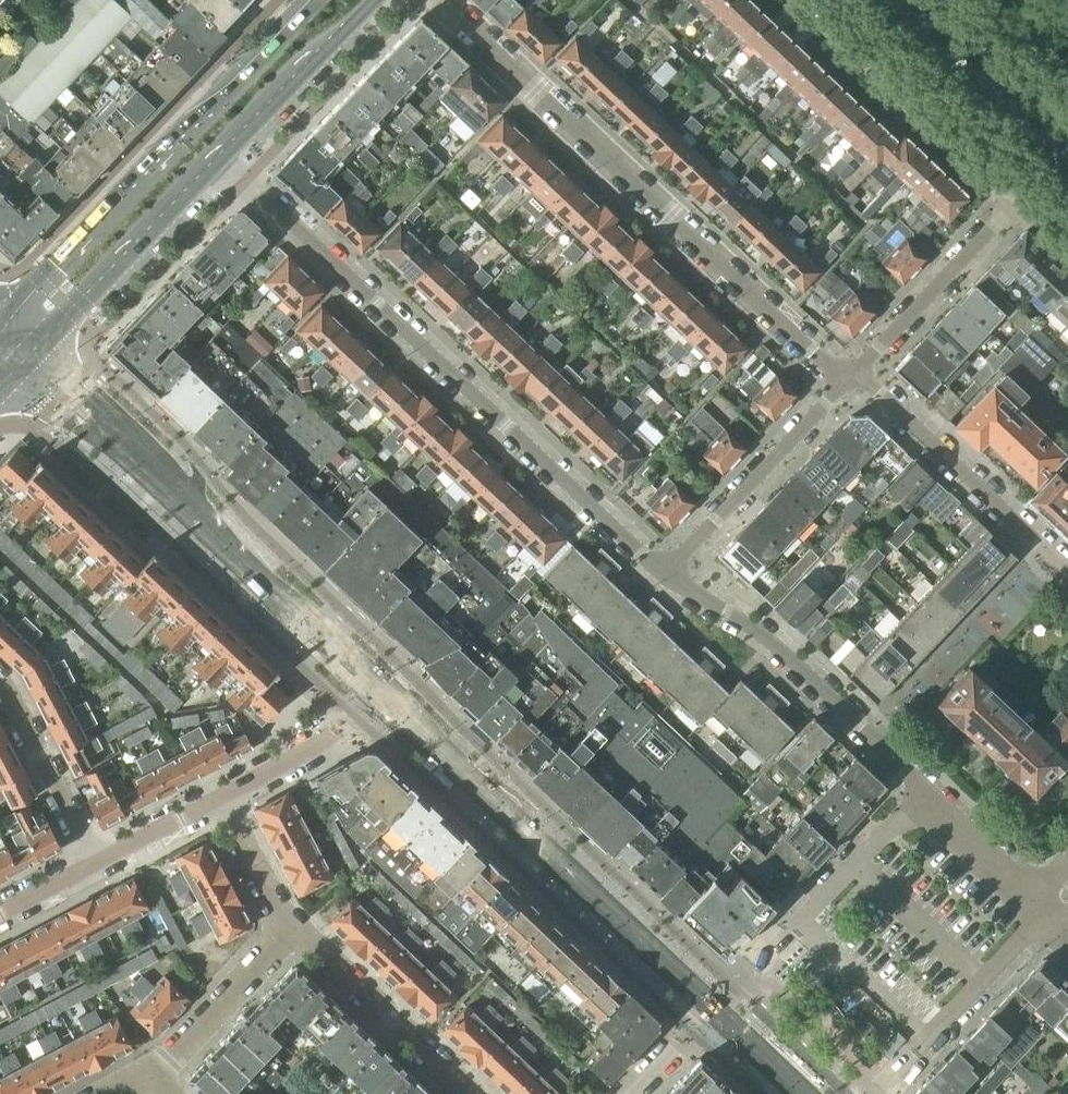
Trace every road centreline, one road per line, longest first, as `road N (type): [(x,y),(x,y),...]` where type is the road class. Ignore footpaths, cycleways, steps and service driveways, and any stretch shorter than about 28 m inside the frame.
road 1 (residential): [(221,156),(661,572)]
road 2 (residential): [(848,378),(437,0)]
road 3 (secondary): [(319,0),(6,321)]
road 4 (secondary): [(422,734),(712,1008)]
road 5 (residential): [(661,572),(739,618),(911,771),(921,799)]
road 6 (residential): [(1067,576),(883,398),(848,378)]
road 7 (residential): [(921,799),(712,1008)]
road 8 (residential): [(823,0),(1021,188)]
road 9 (residential): [(661,572),(848,378)]
road 10 (secondary): [(36,348),(221,156)]
road 11 (residential): [(848,378),(1021,188)]
road 12 (residential): [(469,1093),(290,927)]
road 13 (residential): [(876,1093),(1046,918)]
road 14 (secondary): [(221,156),(376,0)]
road 15 (residential): [(290,927),(170,1059),(145,1075)]
road 16 (residential): [(0,683),(95,865)]
road 17 (tertiary): [(1067,133),(930,0)]
road 18 (residential): [(218,798),(375,706)]
road 19 (secondary): [(393,689),(264,583)]
road 20 (secondary): [(264,583),(375,706)]
road 21 (residential): [(921,799),(1032,905)]
road 22 (residential): [(290,927),(218,798)]
road 23 (residential): [(218,798),(95,865)]
road 24 (secondary): [(712,1008),(803,1093)]
road 25 (secondary): [(12,372),(66,418),(114,439)]
road 26 (secondary): [(114,439),(104,409),(36,348)]
road 27 (residential): [(712,1008),(627,1093)]

